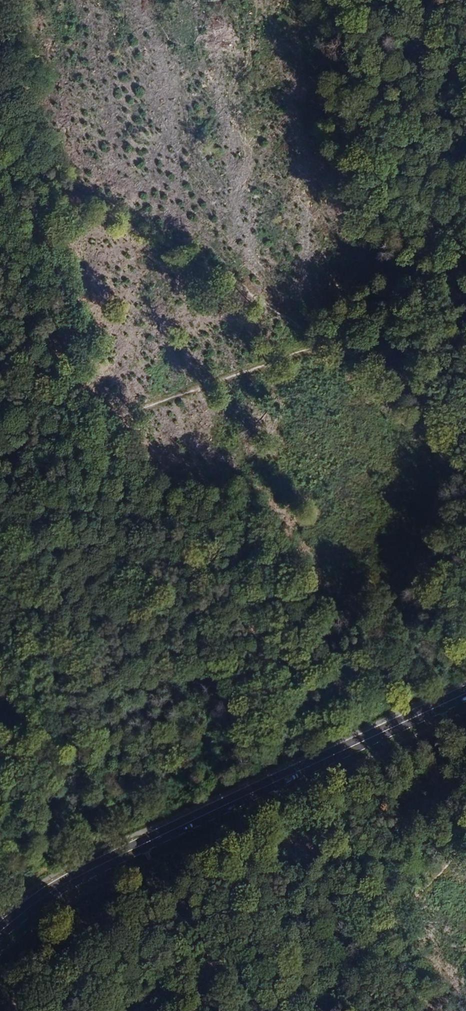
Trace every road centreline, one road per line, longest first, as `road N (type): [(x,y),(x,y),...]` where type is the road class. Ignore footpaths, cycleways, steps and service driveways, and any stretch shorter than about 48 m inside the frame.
road 1 (primary): [(465,694),(128,852),(41,897),(0,931)]

